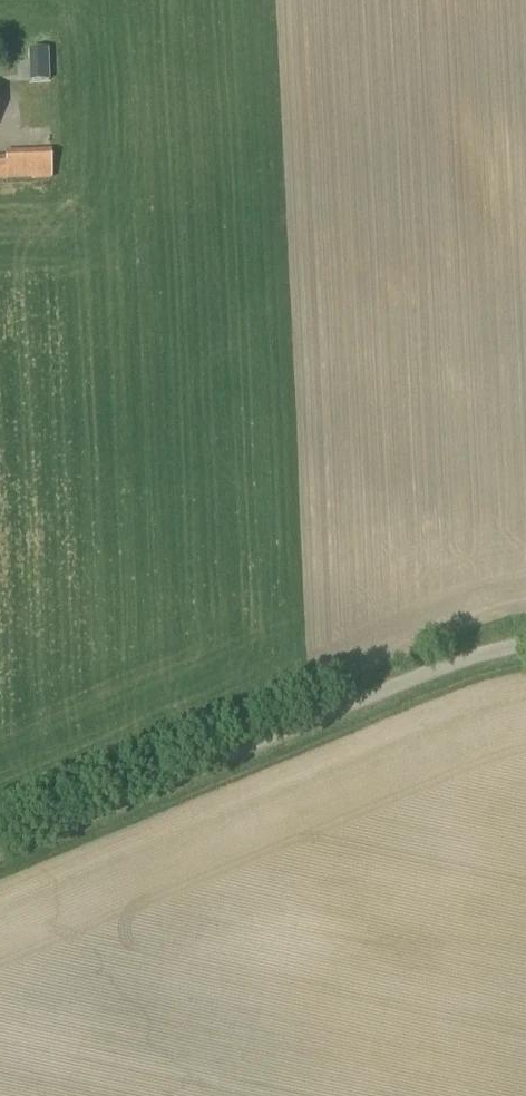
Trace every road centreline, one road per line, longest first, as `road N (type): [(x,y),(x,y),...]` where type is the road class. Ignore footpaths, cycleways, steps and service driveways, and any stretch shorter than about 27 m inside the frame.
road 1 (unclassified): [(0,850),(413,676),(525,643)]

